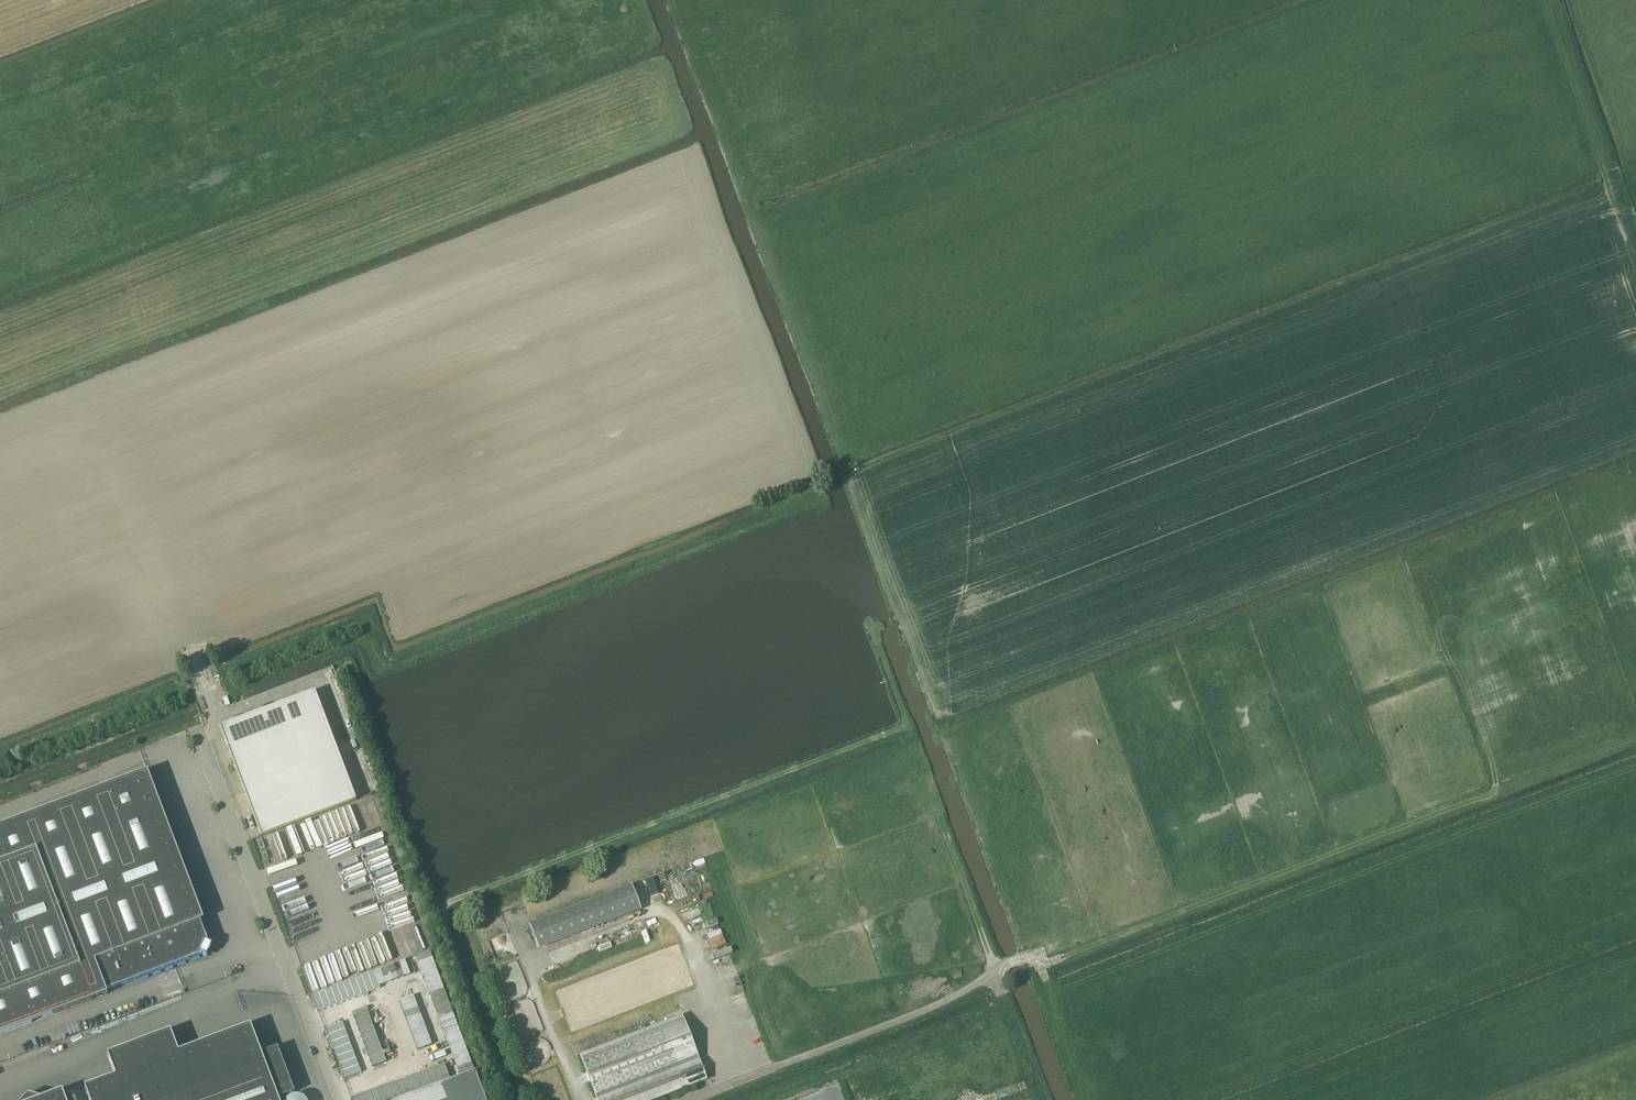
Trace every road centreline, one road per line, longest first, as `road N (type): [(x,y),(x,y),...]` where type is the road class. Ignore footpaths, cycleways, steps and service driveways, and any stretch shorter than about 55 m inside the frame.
road 1 (track): [(1042,964),(1635,735)]
road 2 (unclassified): [(335,1099),(196,737)]
road 3 (track): [(774,1069),(936,1005),(1019,958),(1042,964),(1046,983)]

